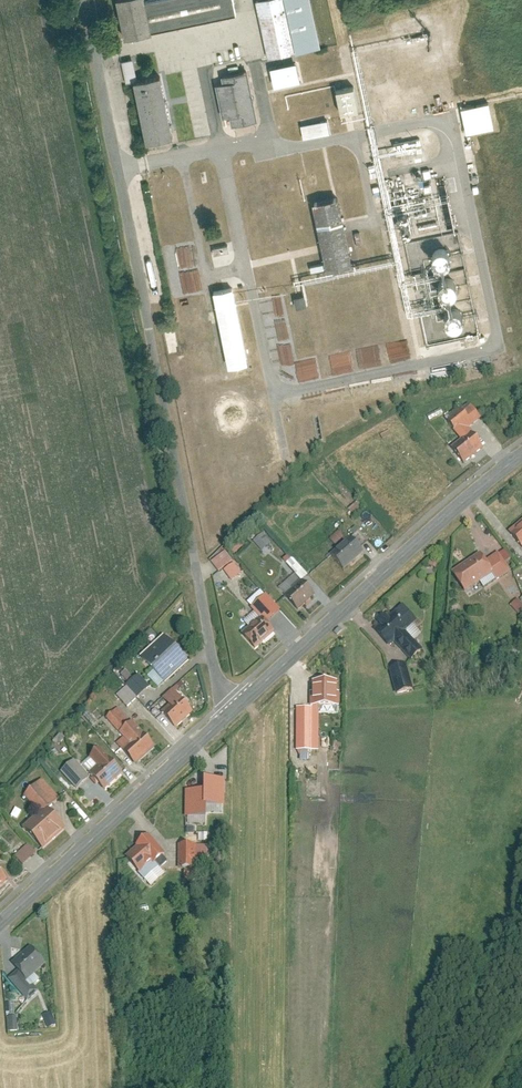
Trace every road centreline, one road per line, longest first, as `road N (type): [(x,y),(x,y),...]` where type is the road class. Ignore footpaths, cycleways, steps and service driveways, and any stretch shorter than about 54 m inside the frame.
road 1 (residential): [(83,0),(217,671),(236,705)]
road 2 (residential): [(236,705),(521,452)]
road 3 (residential): [(0,921),(236,705)]

